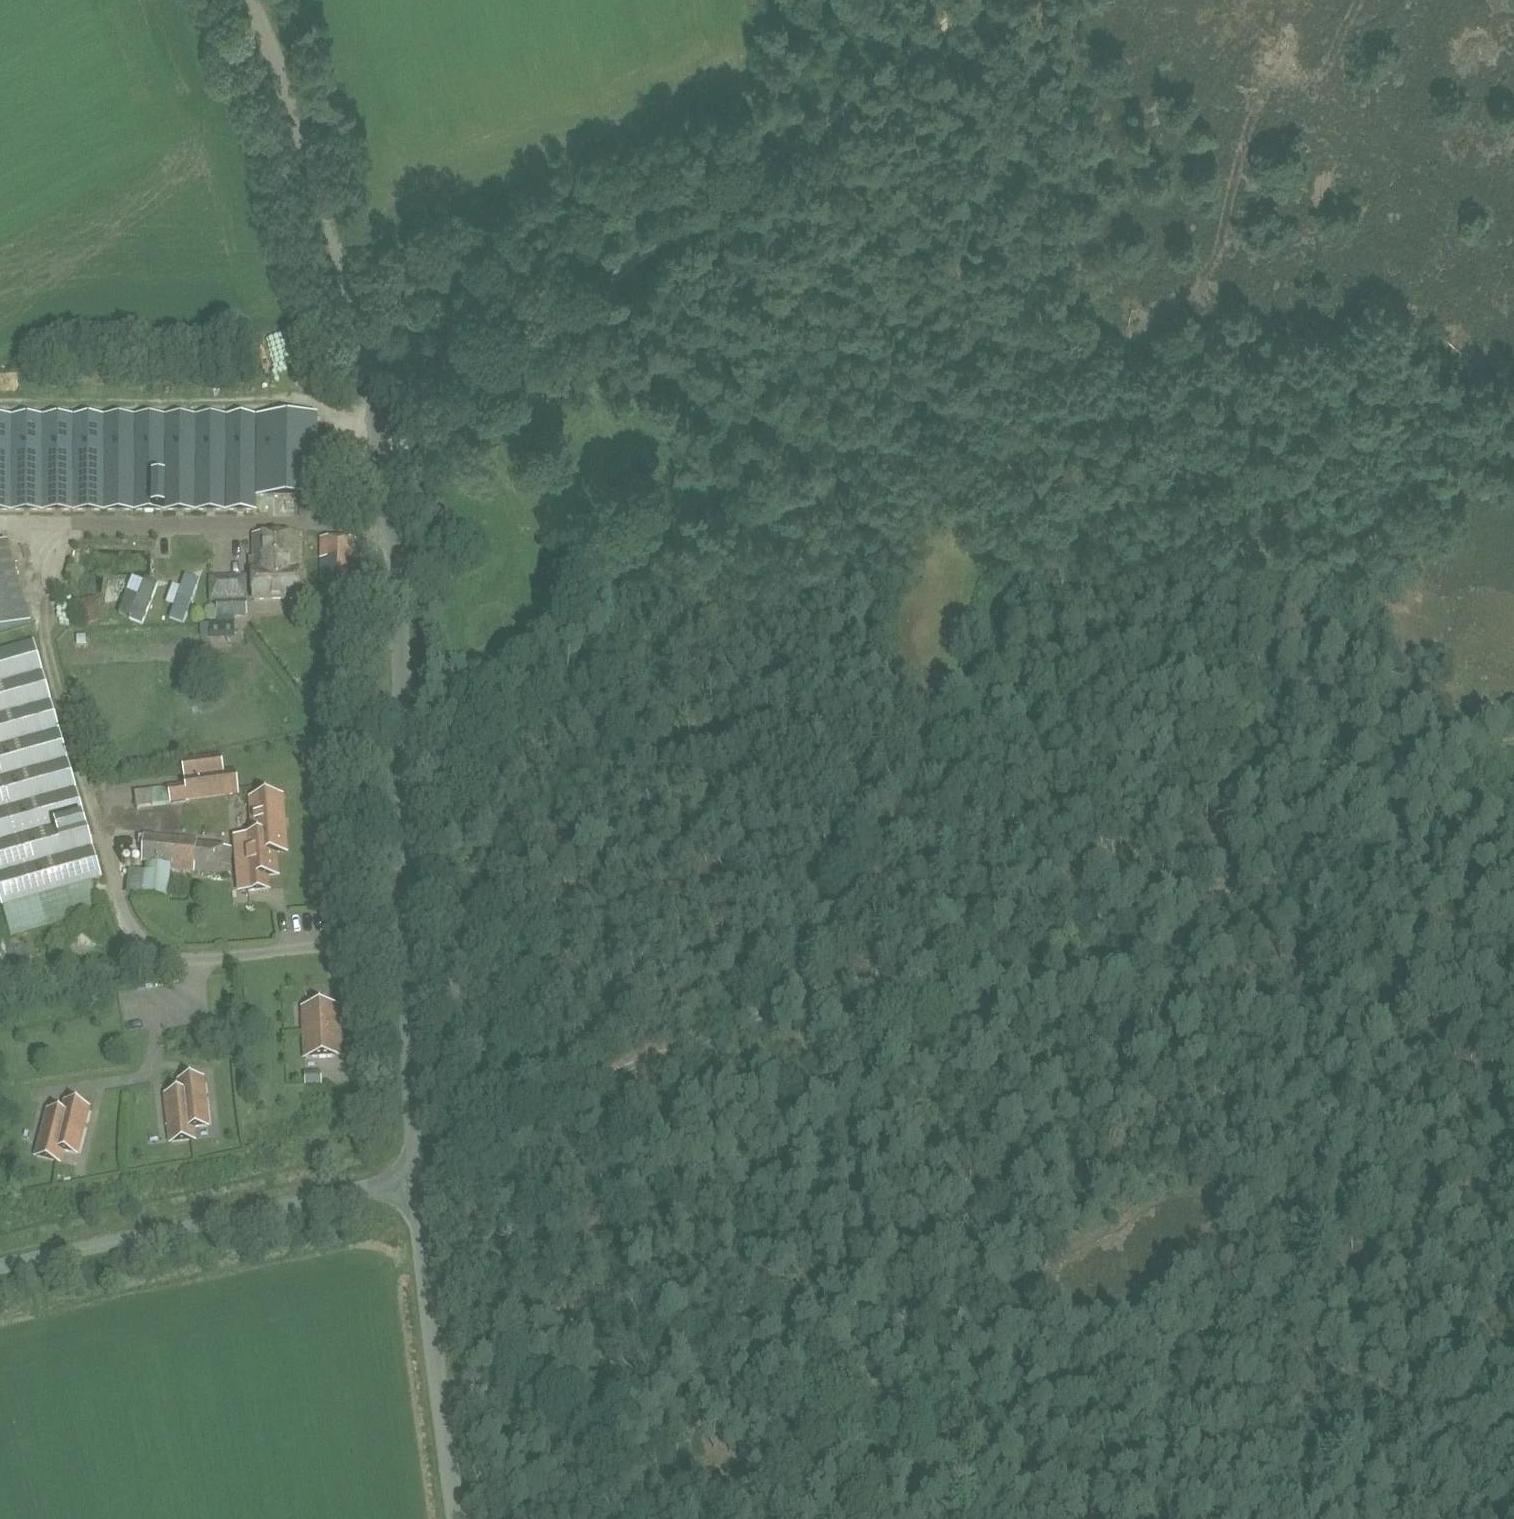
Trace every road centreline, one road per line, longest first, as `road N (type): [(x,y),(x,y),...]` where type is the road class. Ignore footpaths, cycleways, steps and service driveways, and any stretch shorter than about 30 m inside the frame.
road 1 (unclassified): [(413,1184),(391,547),(380,444),(326,197),(254,0)]
road 2 (track): [(977,0),(660,238),(421,434),(380,444)]
road 3 (unclassified): [(0,1275),(413,1184)]
road 4 (unclassified): [(454,1518),(413,1184)]

